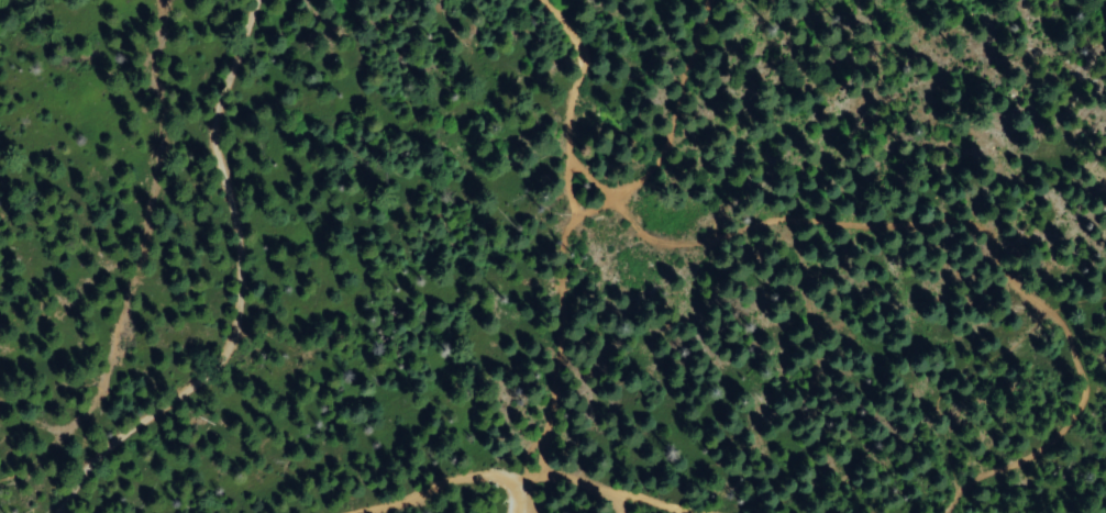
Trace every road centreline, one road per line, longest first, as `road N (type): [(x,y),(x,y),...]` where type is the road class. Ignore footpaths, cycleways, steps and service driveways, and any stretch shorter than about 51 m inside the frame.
road 1 (residential): [(60,512),(95,462),(241,342),(246,272),(220,127),(259,0)]
road 2 (residential): [(541,467),(369,512)]
road 3 (track): [(704,512),(630,501),(541,467)]

